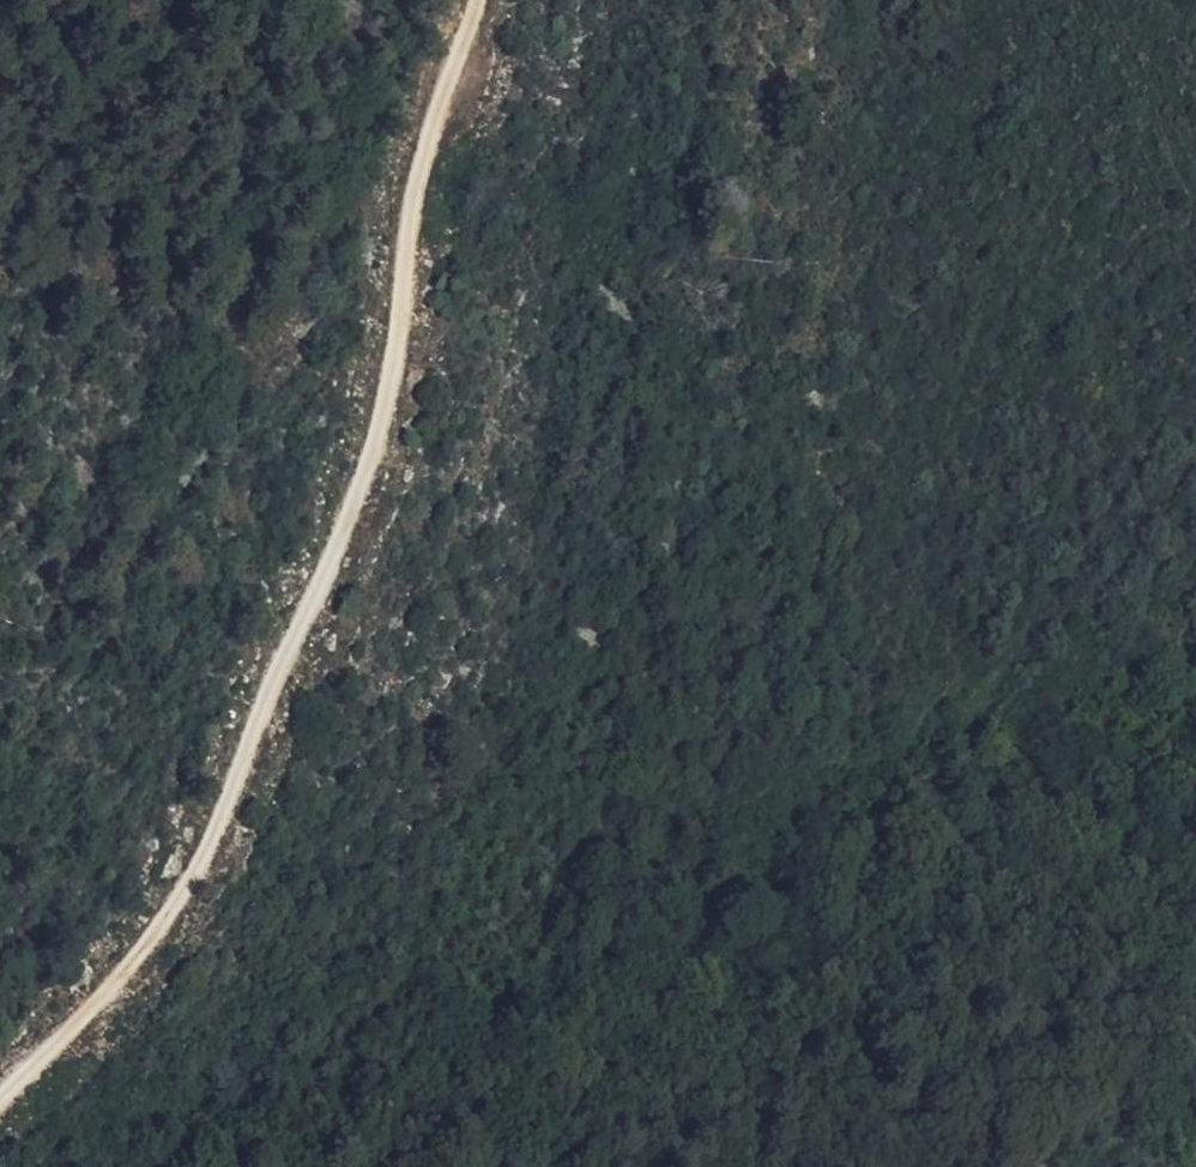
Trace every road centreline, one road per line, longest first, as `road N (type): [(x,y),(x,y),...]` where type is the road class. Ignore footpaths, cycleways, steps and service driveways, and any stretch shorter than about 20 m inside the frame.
road 1 (track): [(473,0),(417,174),(387,430),(321,584),(172,919),(0,1115)]

